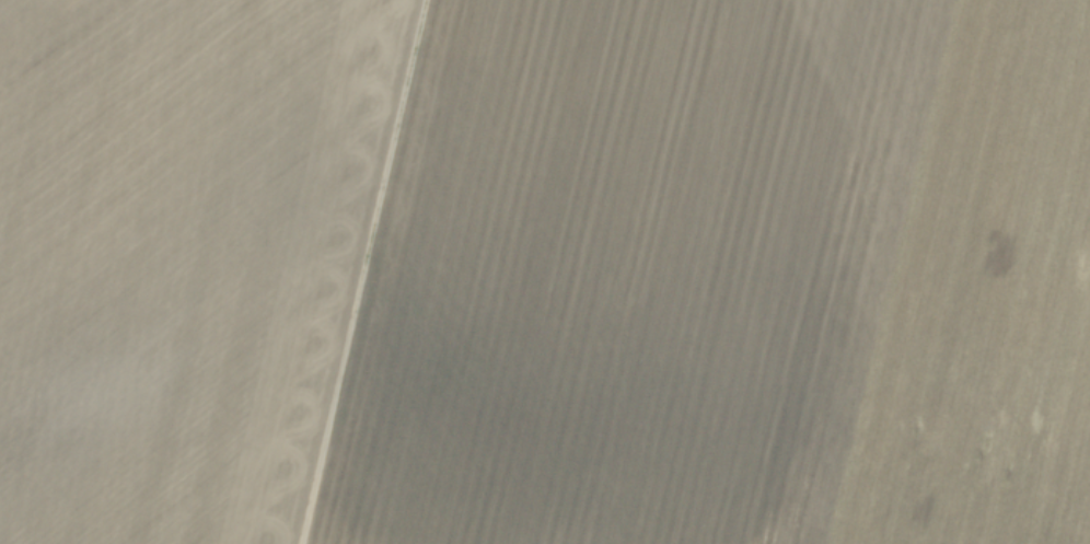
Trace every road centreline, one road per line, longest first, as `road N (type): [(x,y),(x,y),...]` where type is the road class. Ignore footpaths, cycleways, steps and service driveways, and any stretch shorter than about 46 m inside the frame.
road 1 (track): [(422,0),(295,543)]

